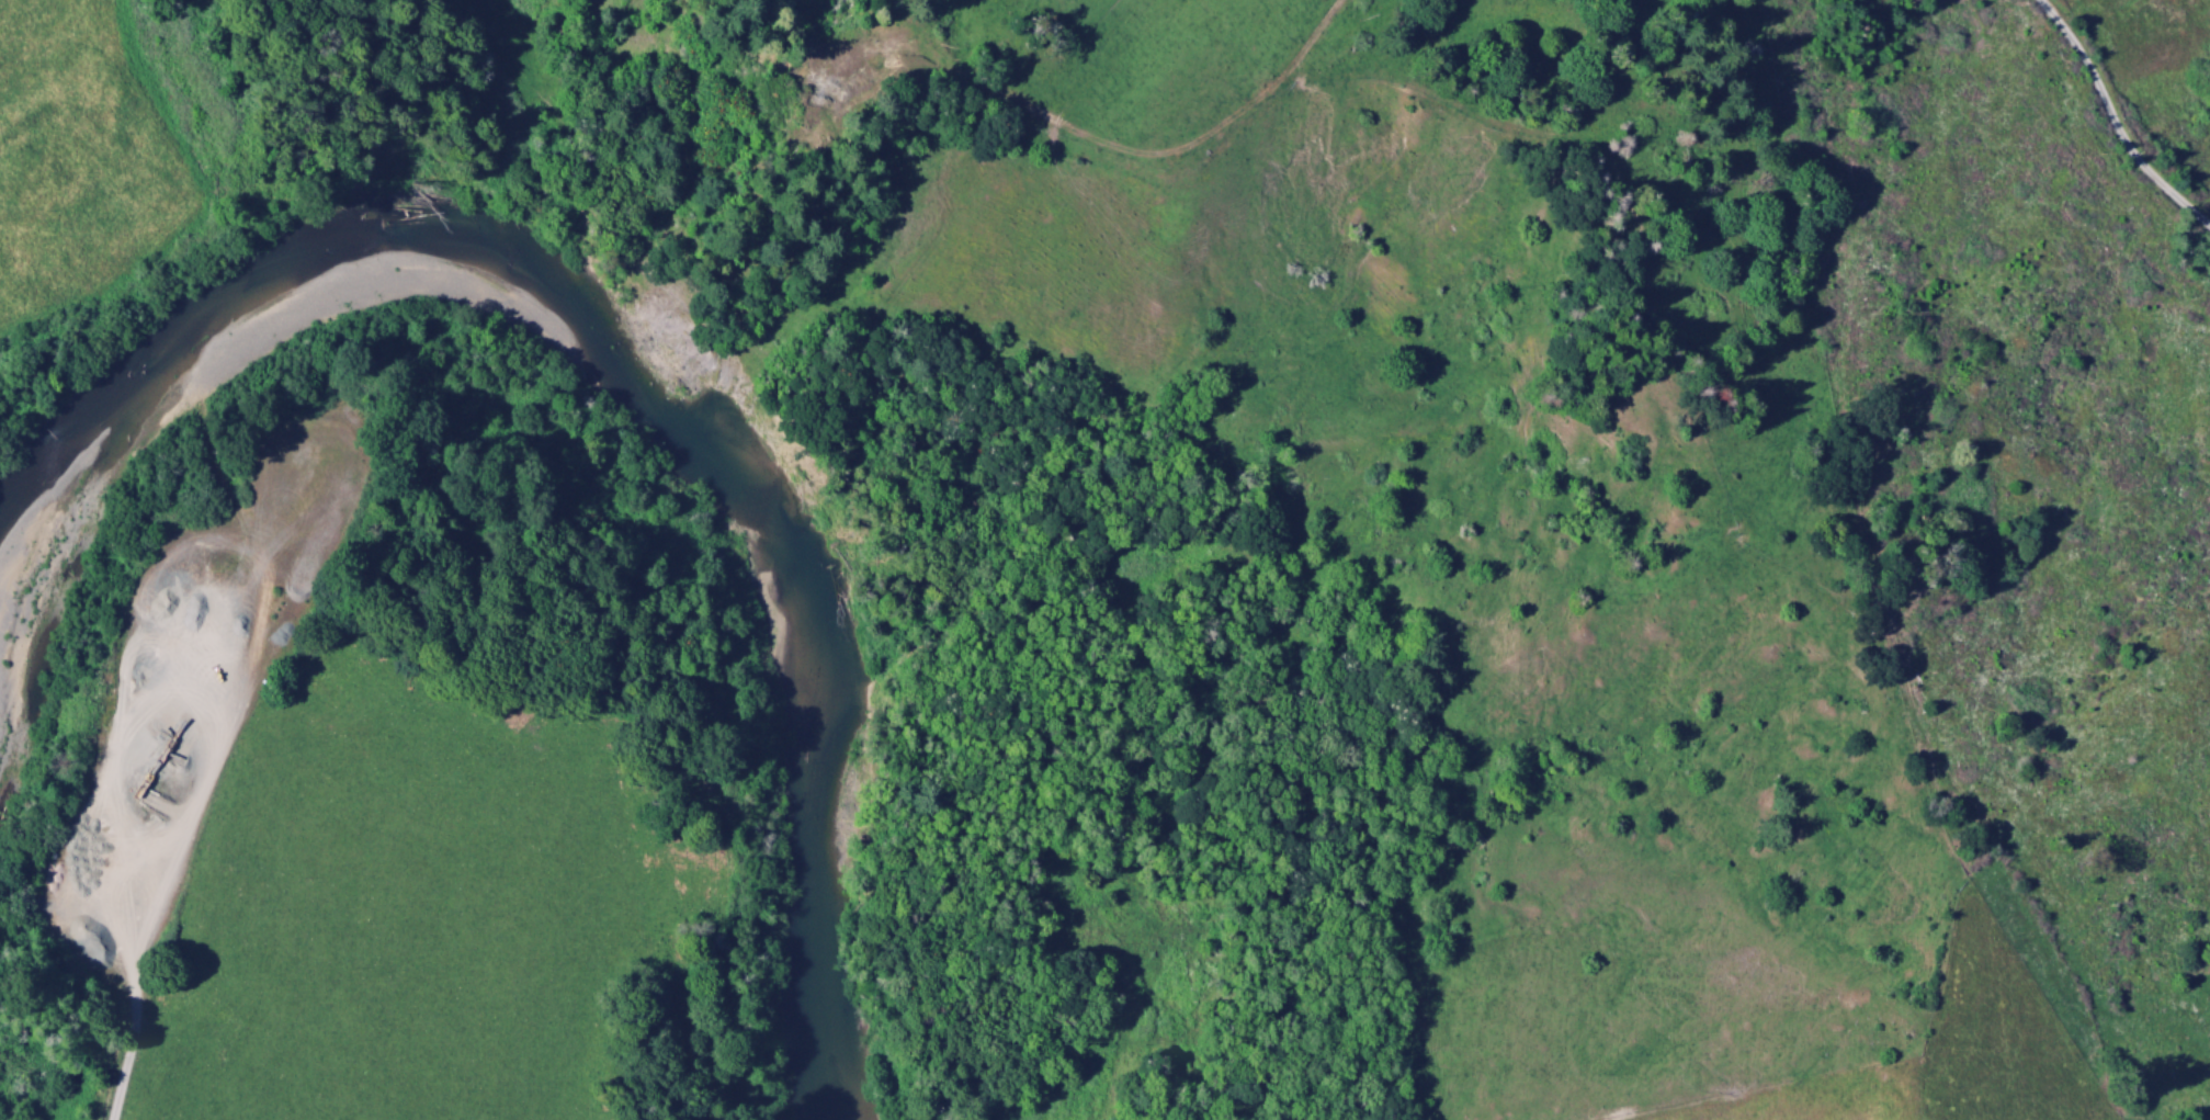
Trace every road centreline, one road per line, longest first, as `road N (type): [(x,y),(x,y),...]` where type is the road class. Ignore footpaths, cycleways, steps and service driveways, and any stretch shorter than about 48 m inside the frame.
road 1 (residential): [(107,1119),(140,976),(317,491)]
road 2 (track): [(1338,0),(1269,87),(1183,147),(1155,154),(1085,137),(961,81),(898,33)]
road 3 (residential): [(2033,0),(2070,48),(2121,160),(2209,245)]

